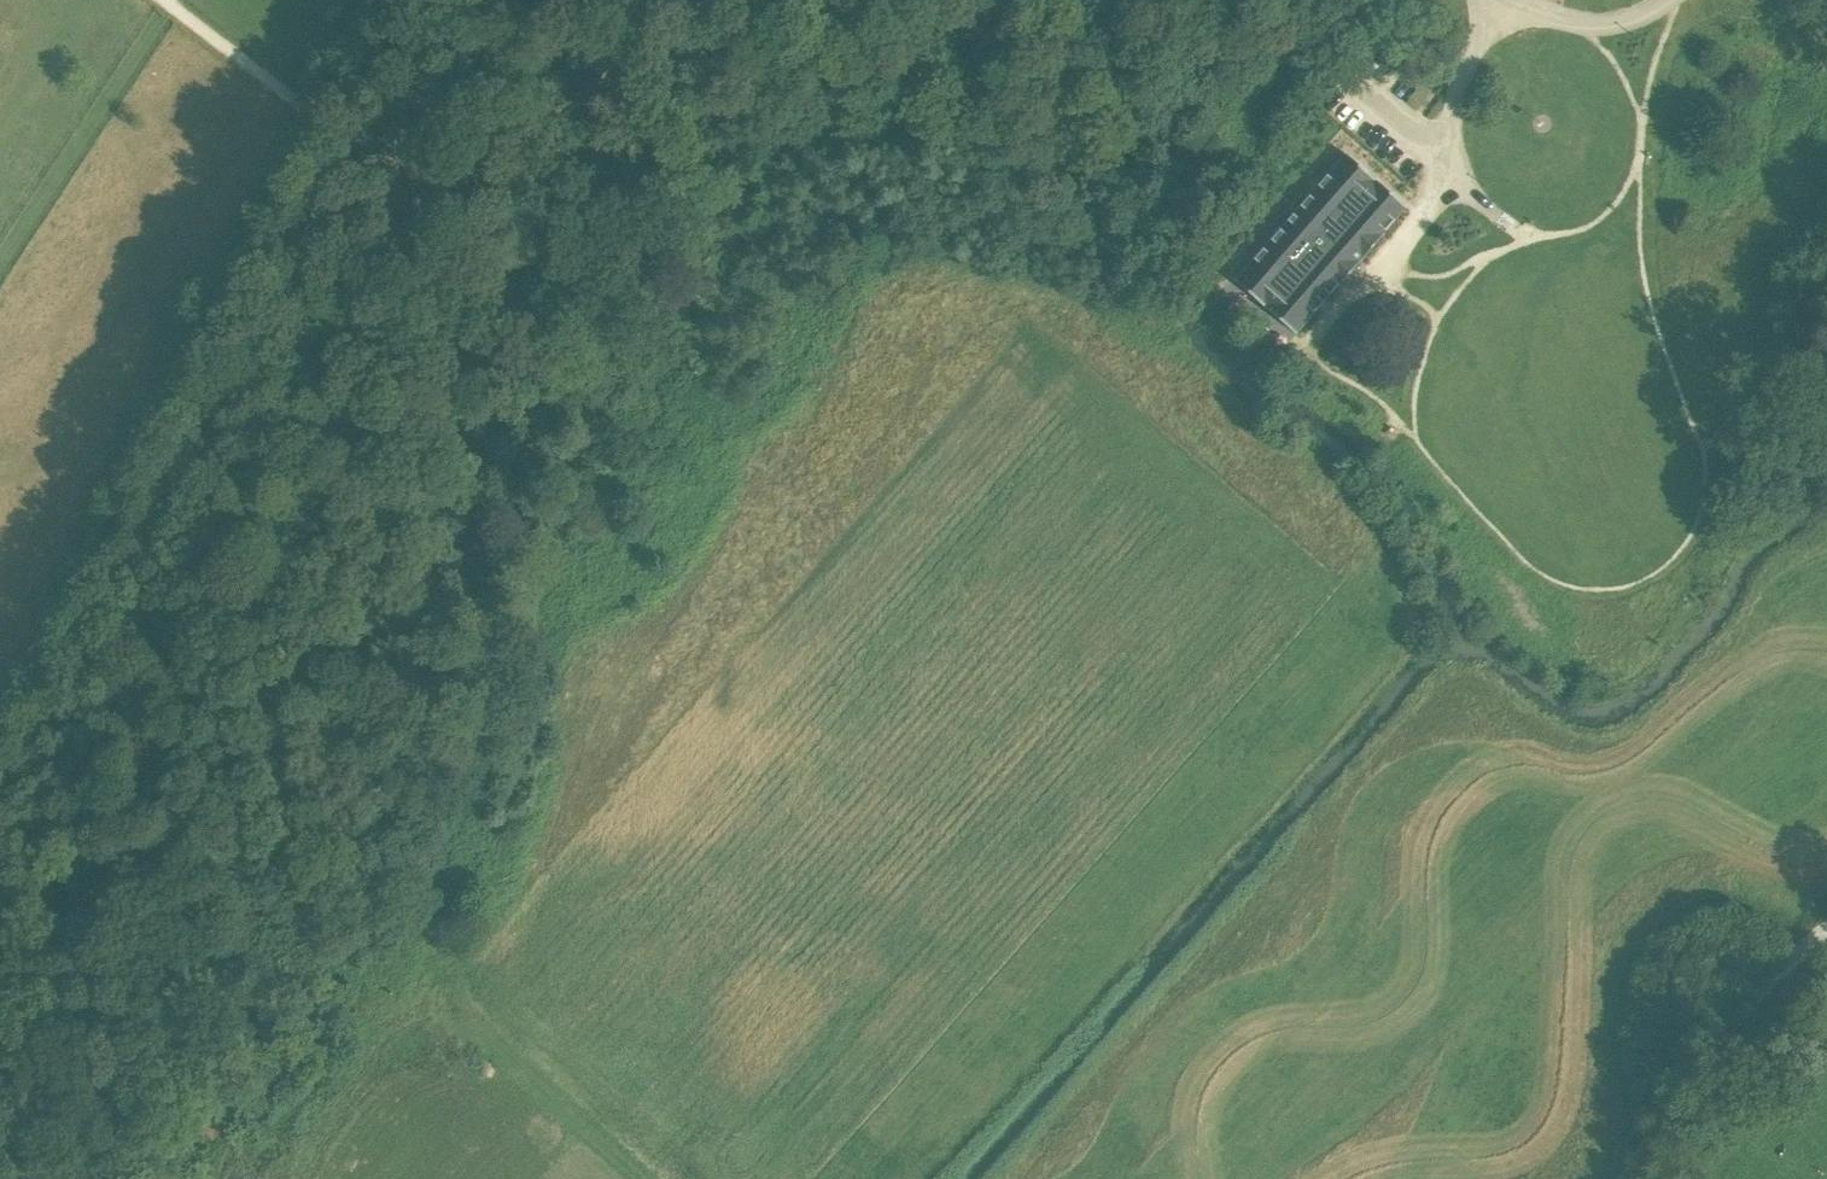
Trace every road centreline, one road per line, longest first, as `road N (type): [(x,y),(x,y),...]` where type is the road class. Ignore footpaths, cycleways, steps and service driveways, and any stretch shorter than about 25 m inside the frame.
road 1 (track): [(631,1178),(373,965)]
road 2 (track): [(1826,950),(1757,1000),(1681,1097),(1645,1178)]

